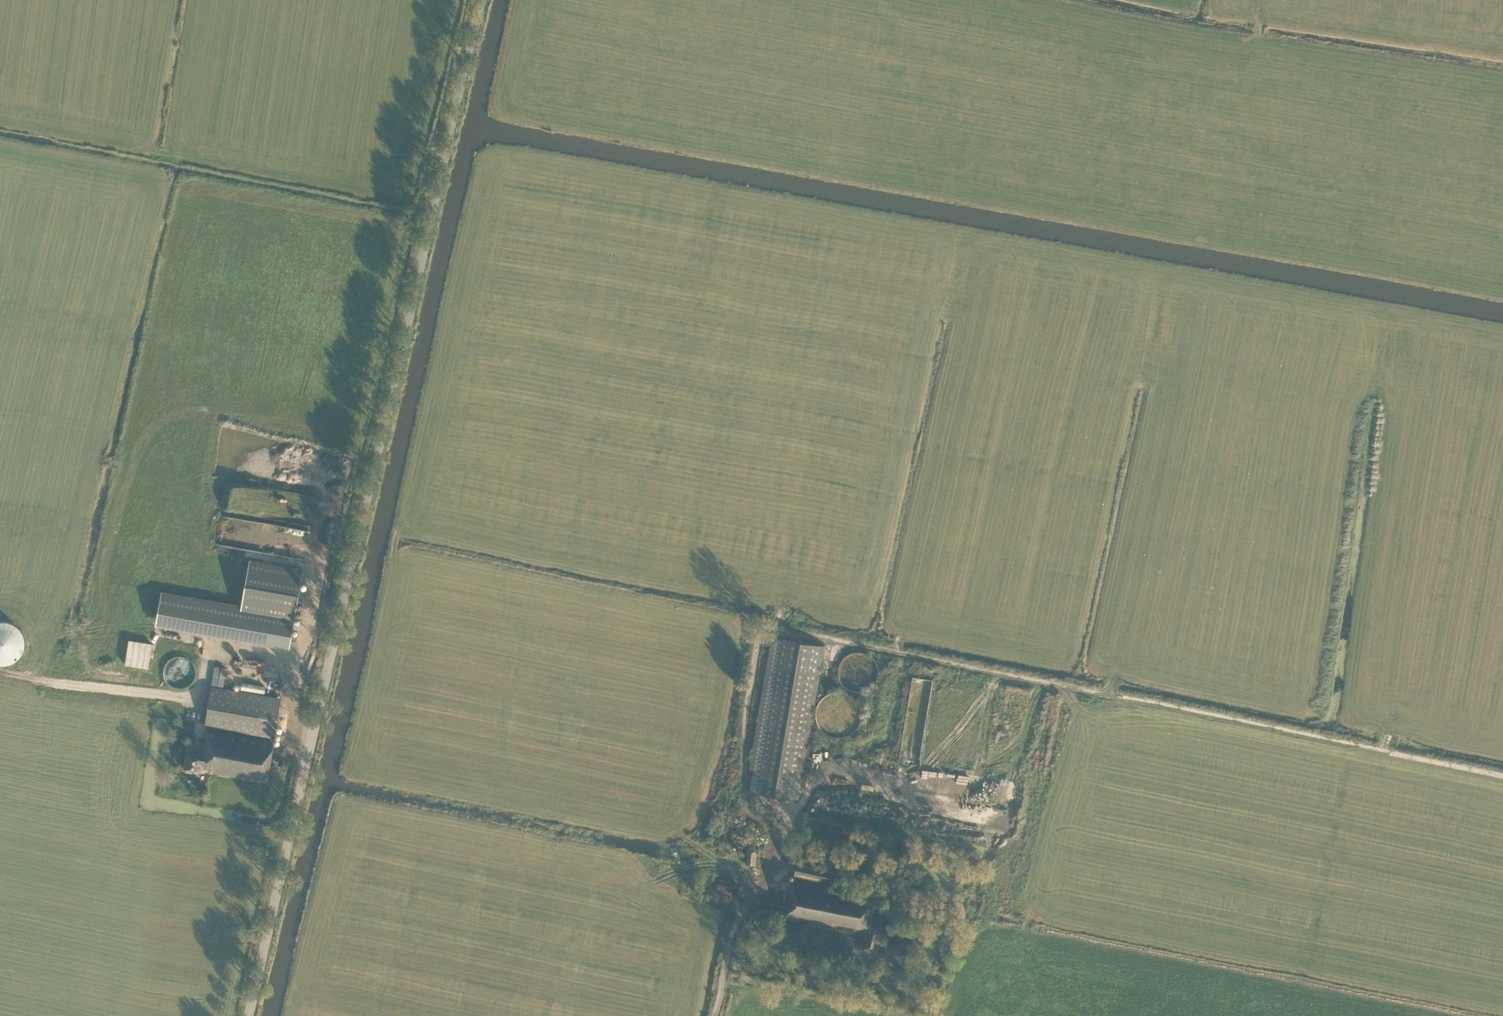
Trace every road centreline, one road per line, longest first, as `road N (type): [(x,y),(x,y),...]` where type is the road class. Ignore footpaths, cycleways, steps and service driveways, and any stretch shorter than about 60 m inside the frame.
road 1 (tertiary): [(248,1015),(482,0)]
road 2 (track): [(201,700),(0,672)]
road 3 (track): [(714,1015),(736,924),(756,894)]

